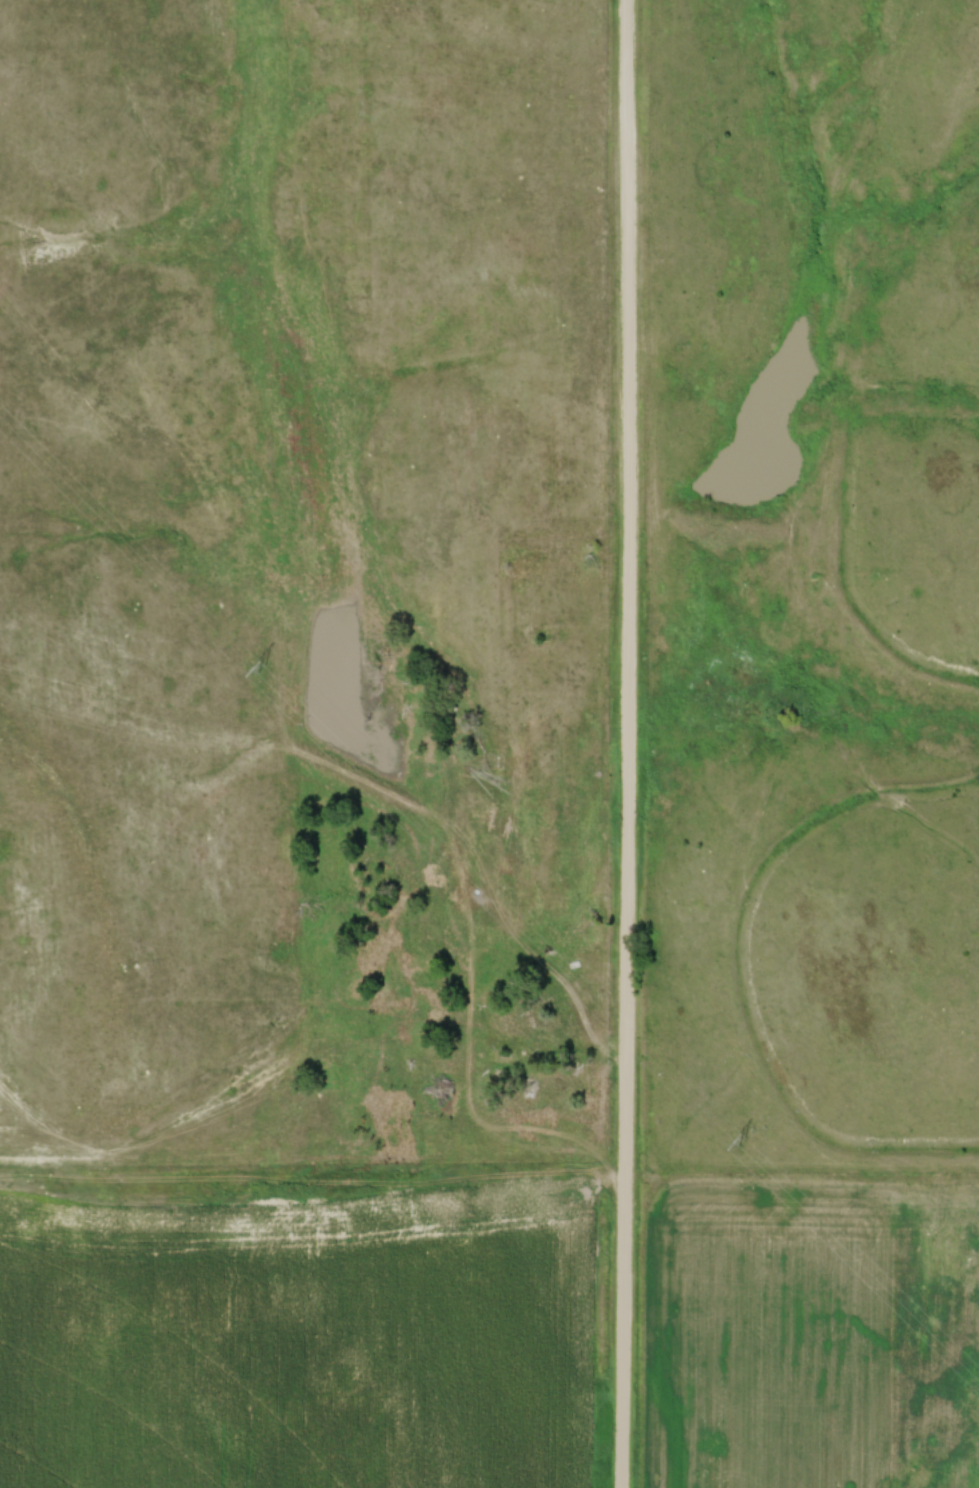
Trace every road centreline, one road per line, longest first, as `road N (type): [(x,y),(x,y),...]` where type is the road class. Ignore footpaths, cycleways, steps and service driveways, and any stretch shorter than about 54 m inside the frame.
road 1 (residential): [(623,1487),(628,0)]

